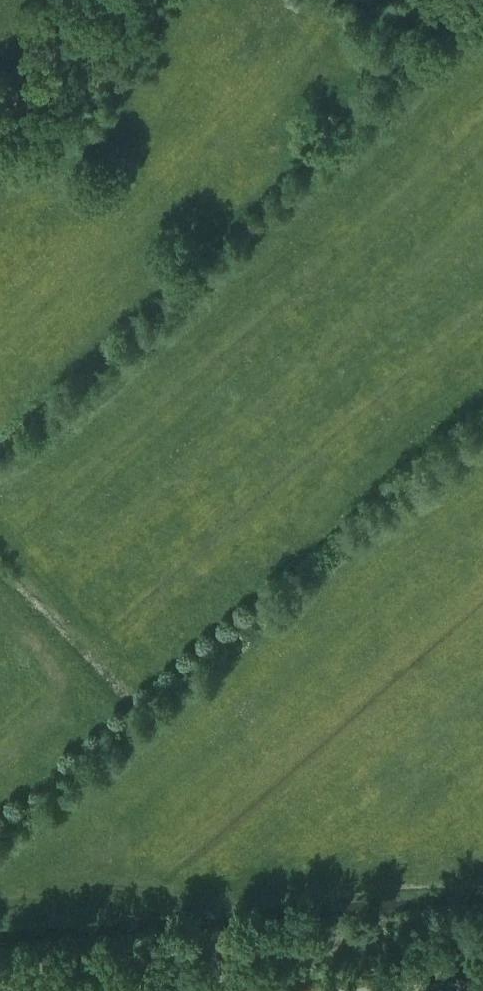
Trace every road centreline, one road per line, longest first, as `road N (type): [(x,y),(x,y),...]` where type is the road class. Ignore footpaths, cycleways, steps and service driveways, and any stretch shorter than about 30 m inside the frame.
road 1 (track): [(0,753),(61,686),(60,670),(0,607)]

